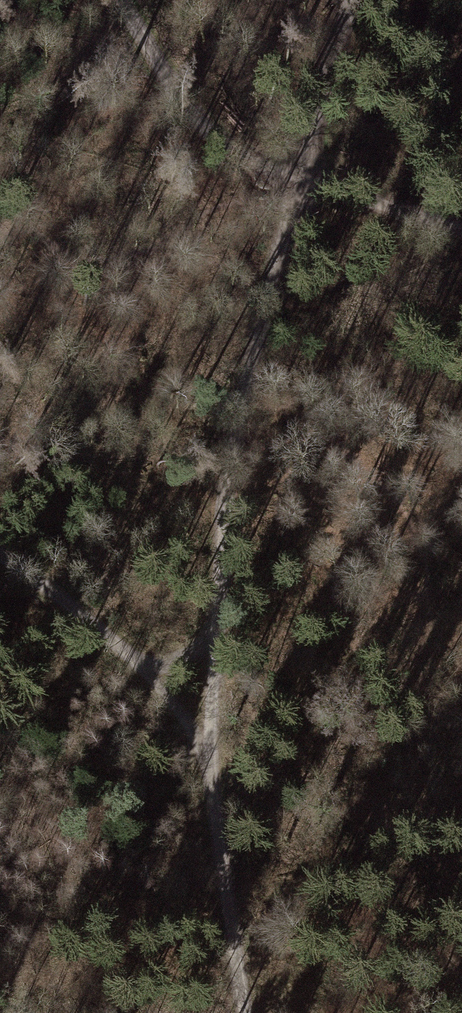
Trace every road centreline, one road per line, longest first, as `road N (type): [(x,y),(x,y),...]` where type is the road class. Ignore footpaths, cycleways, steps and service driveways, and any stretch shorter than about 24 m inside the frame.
road 1 (track): [(206,761),(229,456),(283,220),(323,78),(353,16)]
road 2 (track): [(122,0),(217,139),(275,174),(461,229)]
road 3 (track): [(0,557),(106,636),(171,700),(206,761)]
road 4 (track): [(247,1012),(206,761)]

